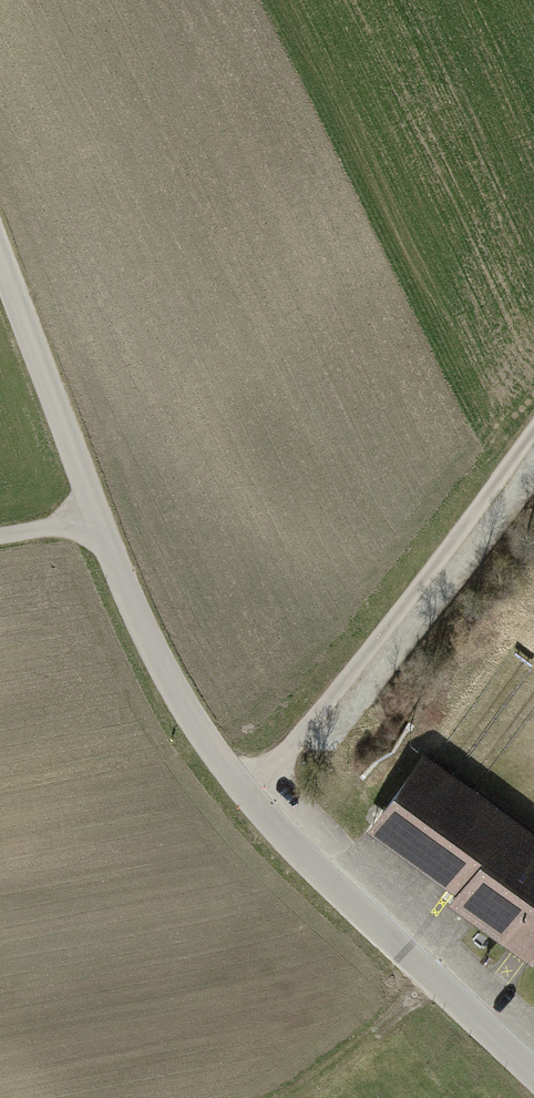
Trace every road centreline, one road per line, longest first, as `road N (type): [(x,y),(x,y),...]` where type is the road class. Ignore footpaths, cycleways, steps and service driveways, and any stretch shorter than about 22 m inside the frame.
road 1 (tertiary): [(533,1076),(320,874),(246,792),(165,670),(97,518)]
road 2 (track): [(246,792),(533,430)]
road 3 (tertiary): [(97,518),(0,254)]

